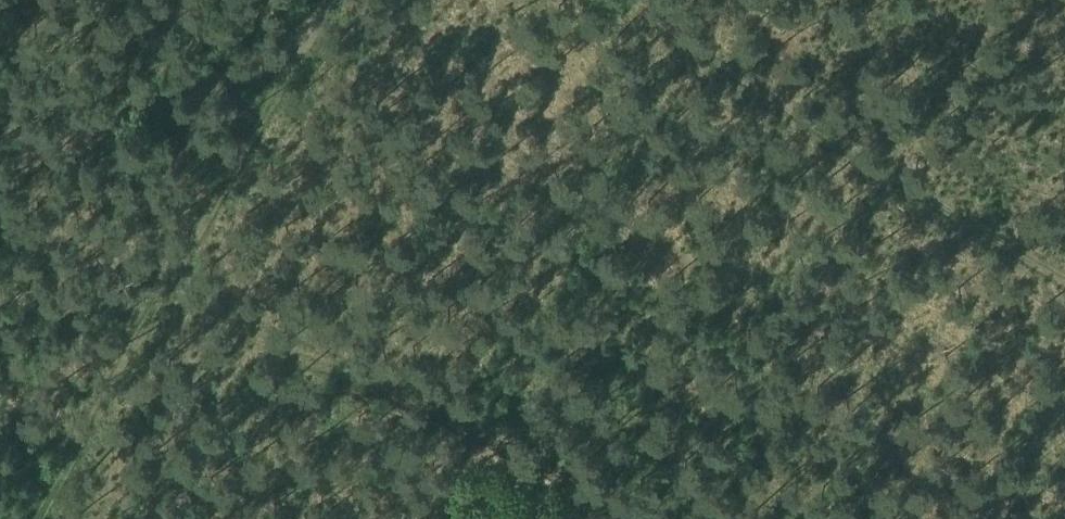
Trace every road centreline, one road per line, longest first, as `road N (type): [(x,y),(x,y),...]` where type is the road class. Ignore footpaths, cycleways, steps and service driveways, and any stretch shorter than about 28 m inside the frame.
road 1 (track): [(0,98),(302,0)]

